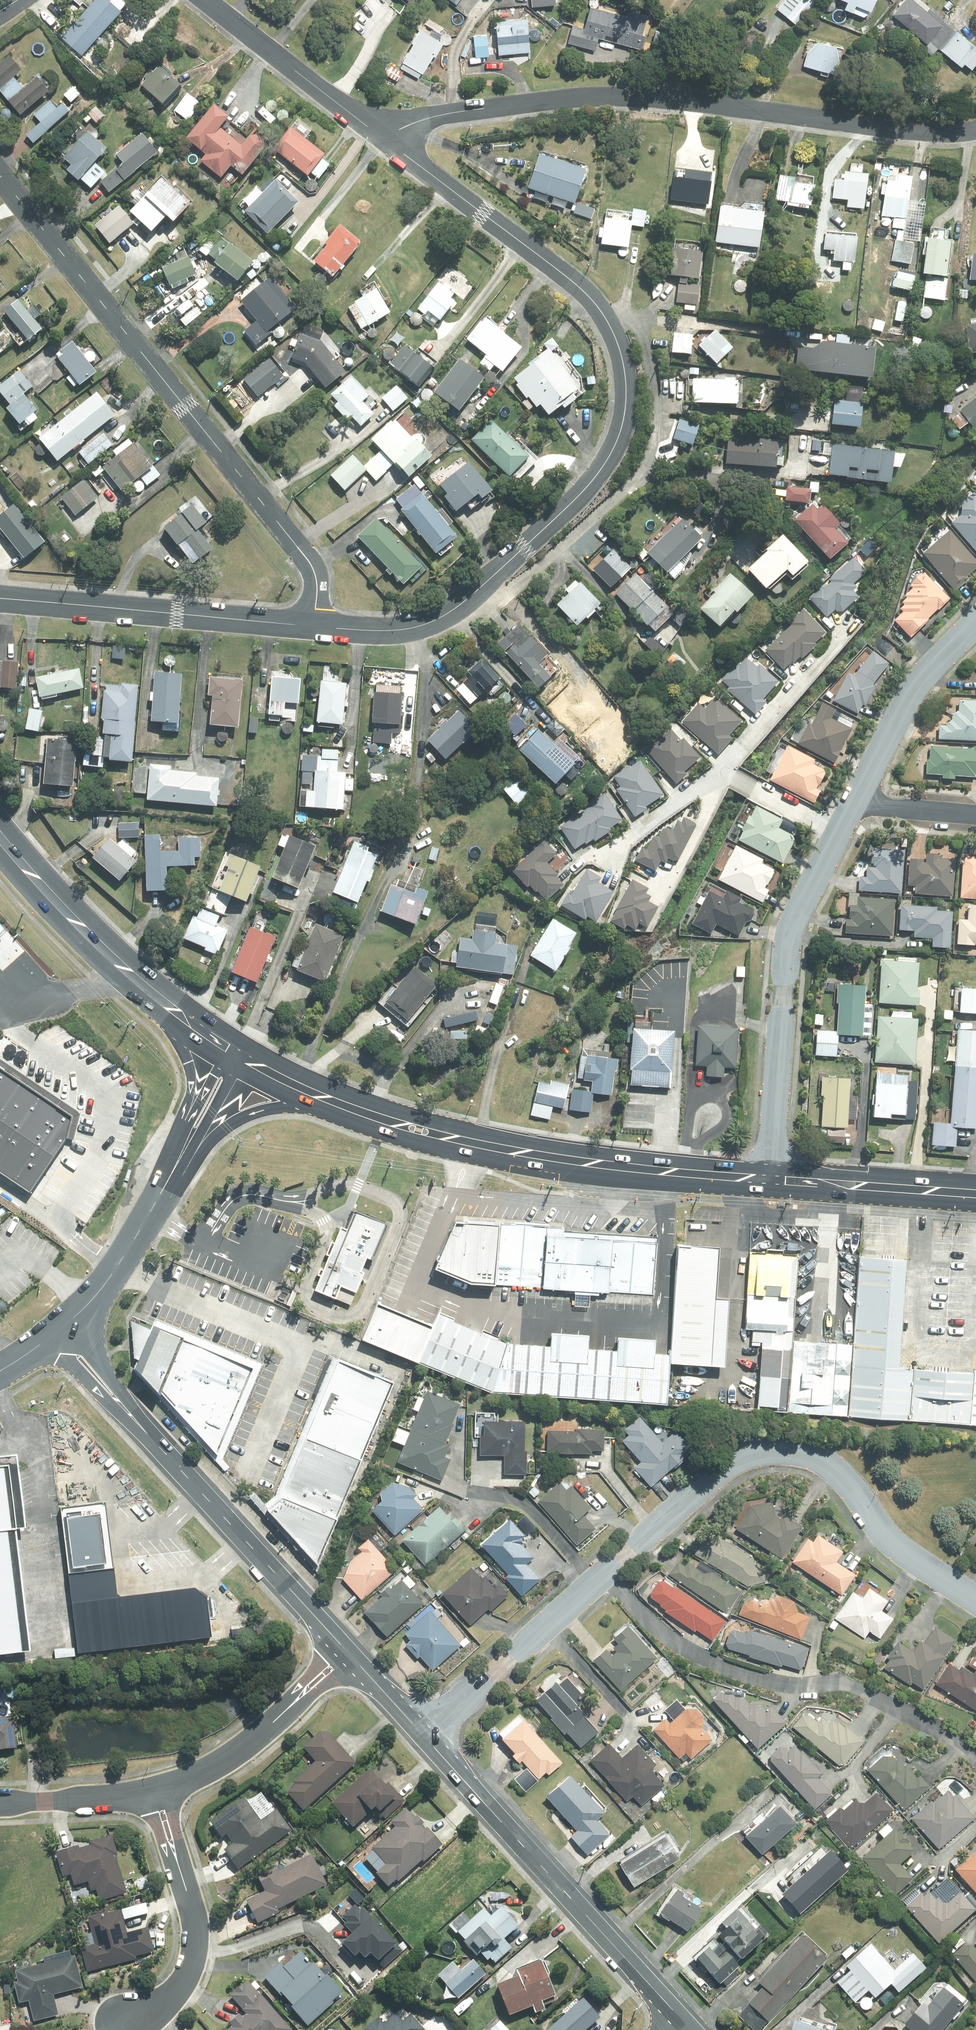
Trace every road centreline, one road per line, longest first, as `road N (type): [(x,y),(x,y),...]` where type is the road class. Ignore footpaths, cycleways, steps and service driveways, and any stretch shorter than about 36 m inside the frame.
road 1 (residential): [(382,136),(581,287),(620,349),(626,410),(601,471),(440,620),(376,631),(314,626)]
road 2 (residential): [(975,130),(929,133),(621,97),(440,115),(382,136)]
road 3 (residential): [(0,175),(302,554),(316,577),(314,626)]
road 4 (residential): [(599,1576),(724,1467),(755,1451),(783,1449),(825,1461),(890,1540),(975,1599)]
road 5 (residential): [(58,1331),(349,1654)]
road 6 (primary): [(347,1106),(522,1152),(769,1180)]
road 7 (residential): [(975,1757),(858,1690),(779,1684),(719,1667),(670,1642),(599,1576)]
road 8 (residential): [(424,1734),(678,2016)]
road 9 (residential): [(839,834),(792,932),(769,1180)]
road 10 (residential): [(314,626),(0,600)]
road 11 (residential): [(124,2021),(175,1995),(195,1960),(194,1925),(157,1790)]
road 12 (residential): [(157,1790),(252,1743),(349,1654)]
road 13 (residential): [(424,1734),(599,1576)]
road 14 (residential): [(203,0),(382,136)]
road 15 (primary): [(0,843),(87,938),(160,997)]
road 16 (residential): [(975,625),(909,696),(855,803)]
road 17 (primary): [(769,1180),(975,1195)]
road 18 (residential): [(721,771),(853,622)]
road 19 (primary): [(347,1106),(288,1106),(239,1118),(175,1167)]
road 20 (residential): [(0,1804),(157,1790)]
road 21 (residential): [(599,859),(721,771)]
road 22 (unclassified): [(242,1051),(175,1167)]
road 23 (residential): [(839,834),(721,771)]
road 24 (primary): [(185,1123),(192,1079),(160,997)]
road 25 (residential): [(975,815),(855,803)]

